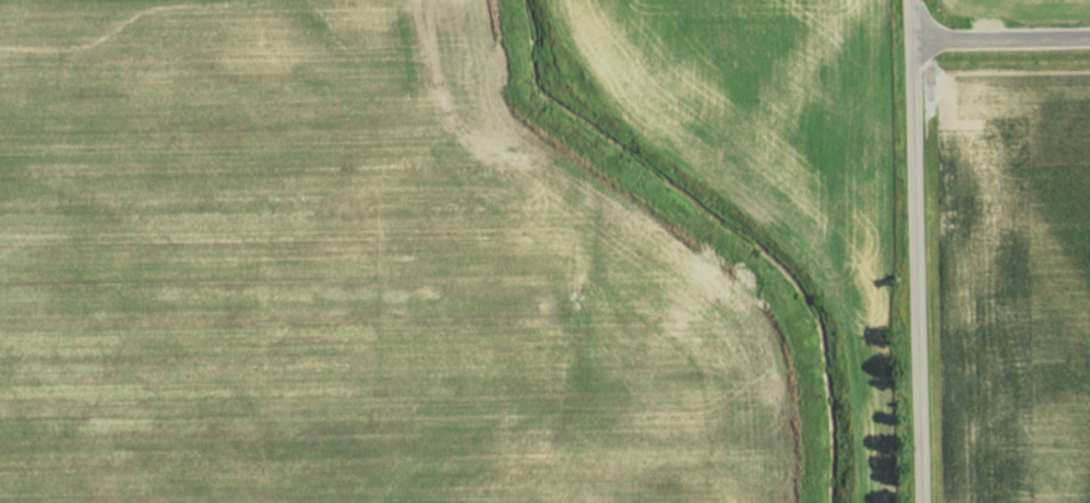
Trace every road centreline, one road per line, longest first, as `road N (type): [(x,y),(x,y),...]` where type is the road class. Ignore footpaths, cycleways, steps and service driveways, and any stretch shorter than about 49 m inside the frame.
road 1 (tertiary): [(931,502),(916,0)]
road 2 (residential): [(918,34),(1089,31)]

